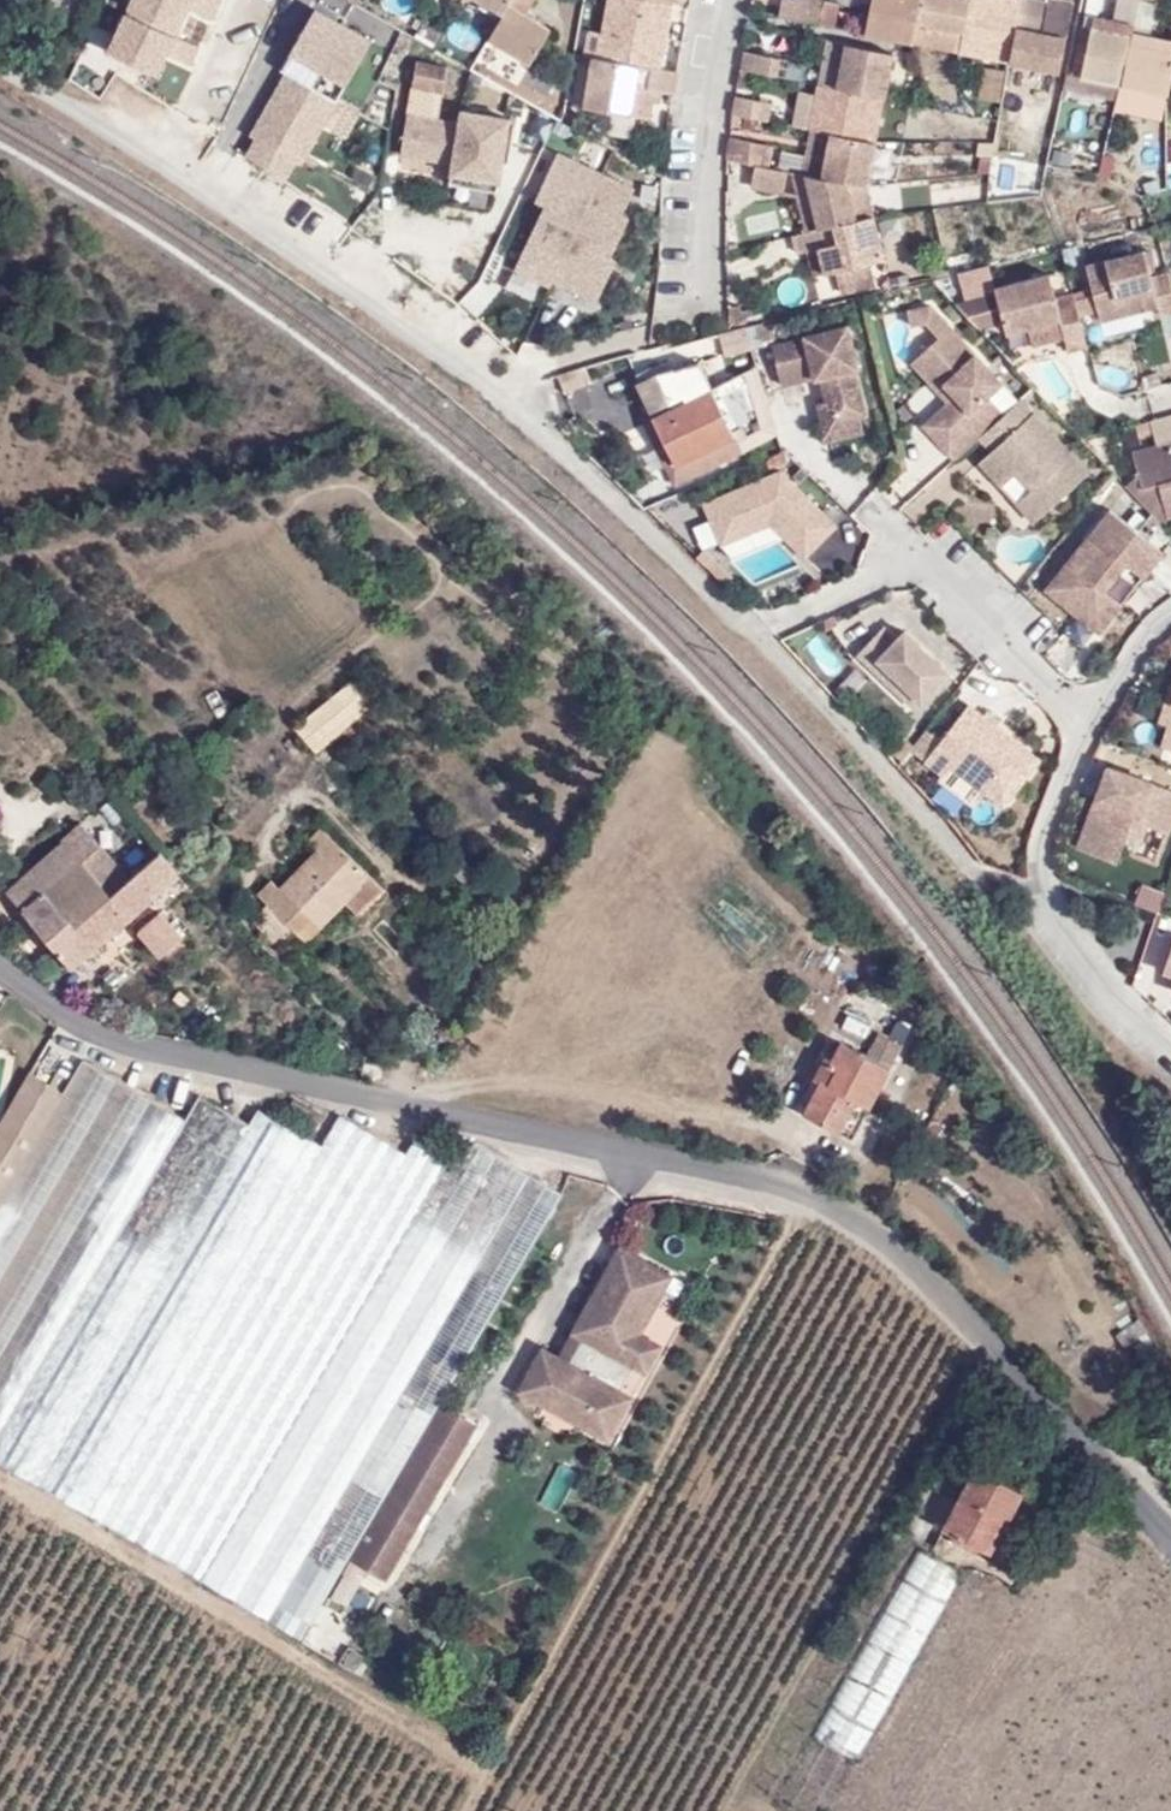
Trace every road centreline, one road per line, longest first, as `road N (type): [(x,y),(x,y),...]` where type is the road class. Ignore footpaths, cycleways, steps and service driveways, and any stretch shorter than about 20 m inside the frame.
road 1 (unclassified): [(0,966),(98,1030),(509,1135),(843,1205),(930,1279),(1170,1530)]
road 2 (residential): [(0,69),(174,165),(471,373),(847,731),(969,873)]
road 3 (residential): [(794,617),(938,558),(1092,728)]
road 4 (residential): [(1092,728),(1050,819),(1051,903),(1115,994),(1170,1037)]
road 5 (residential): [(734,0),(707,177),(708,305)]
road 6 (residential): [(1170,619),(1092,728)]

